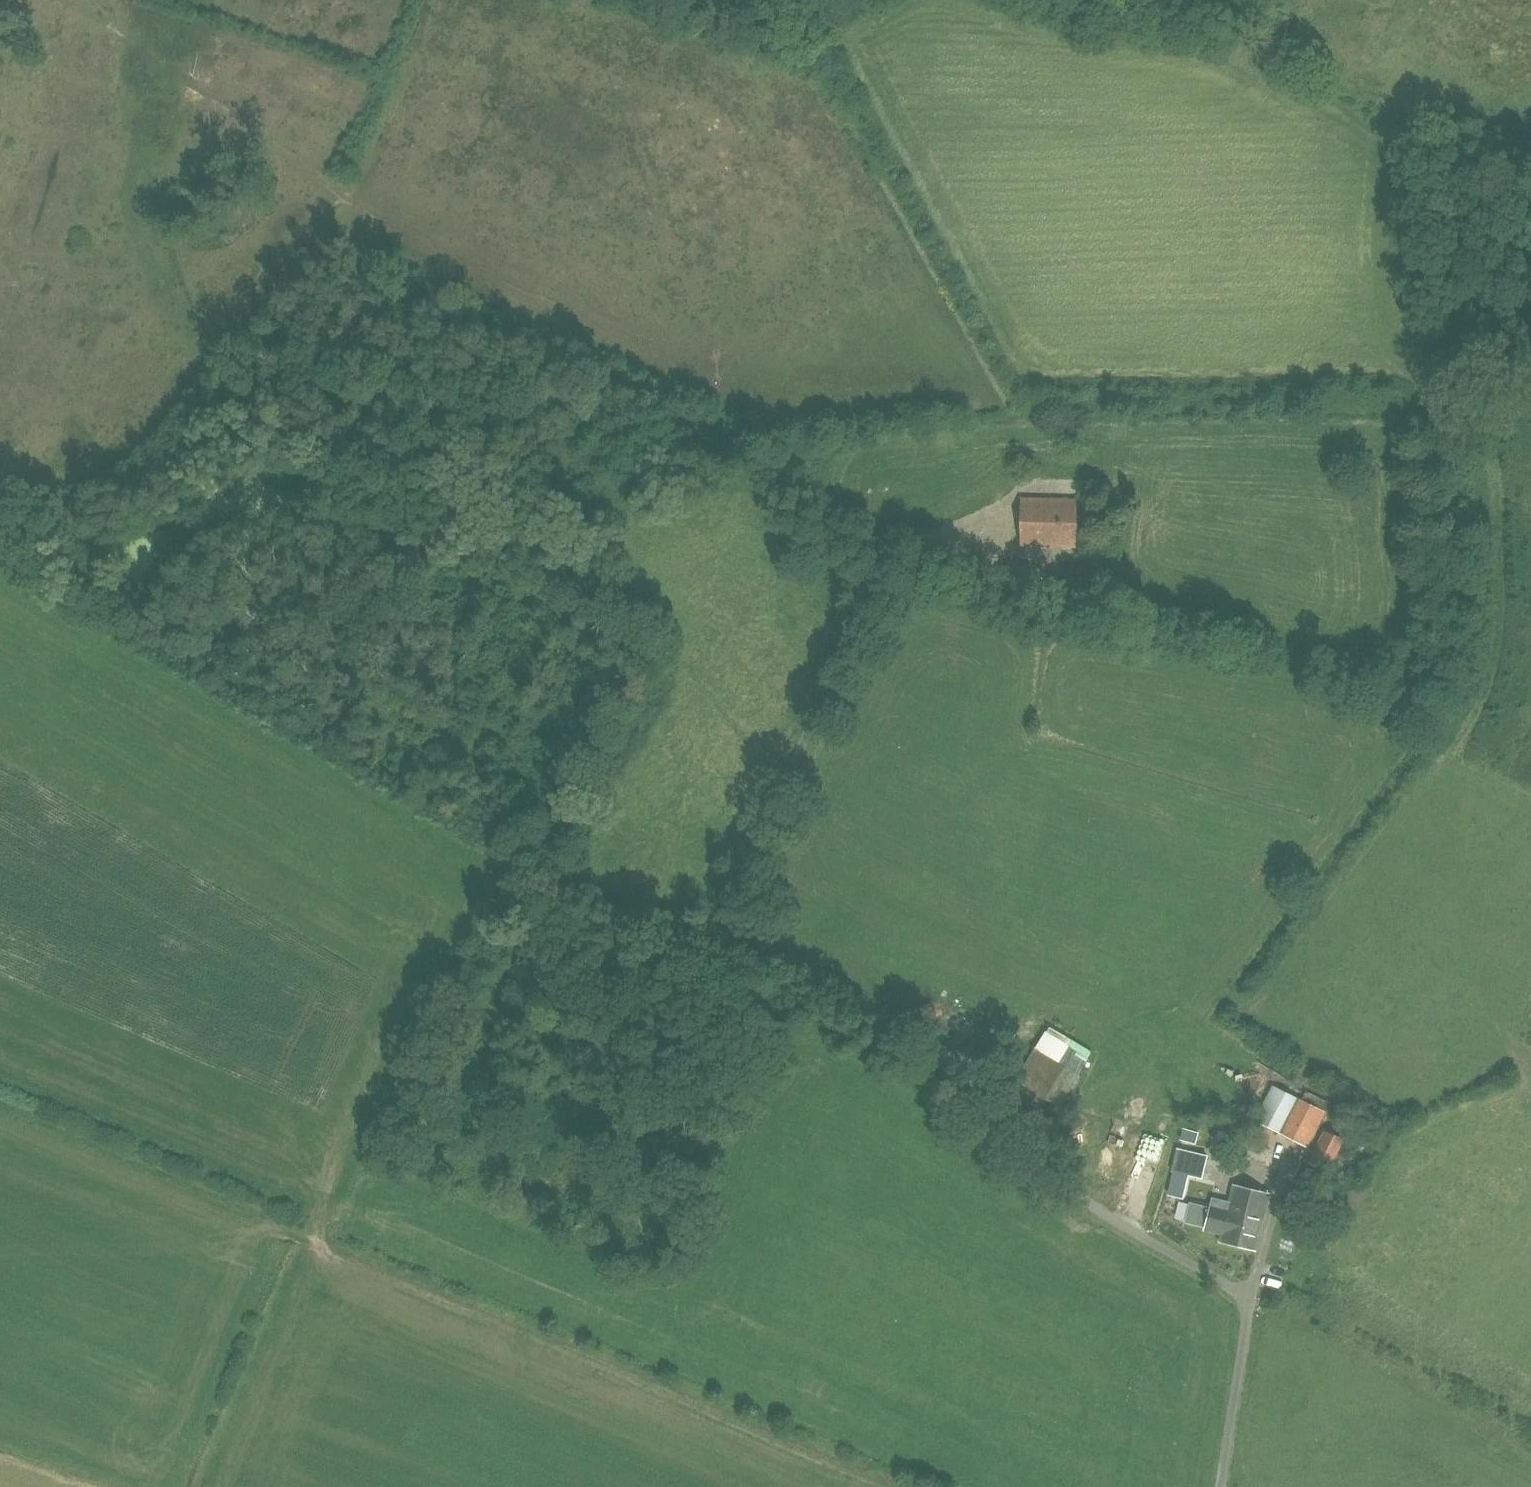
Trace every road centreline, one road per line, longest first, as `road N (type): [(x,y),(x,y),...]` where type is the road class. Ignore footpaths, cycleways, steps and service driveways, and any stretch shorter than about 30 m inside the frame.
road 1 (unclassified): [(1219,1486),(1242,1304),(1079,1201)]

